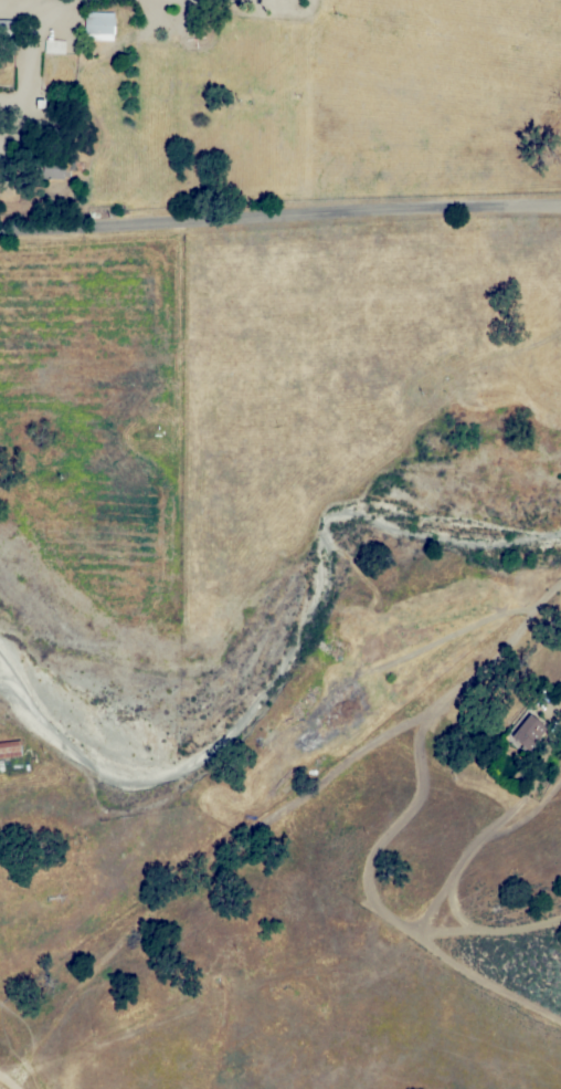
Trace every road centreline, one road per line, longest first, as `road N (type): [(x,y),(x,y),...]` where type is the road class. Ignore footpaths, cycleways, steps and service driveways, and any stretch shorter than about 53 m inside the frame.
road 1 (tertiary): [(0,234),(560,212)]

